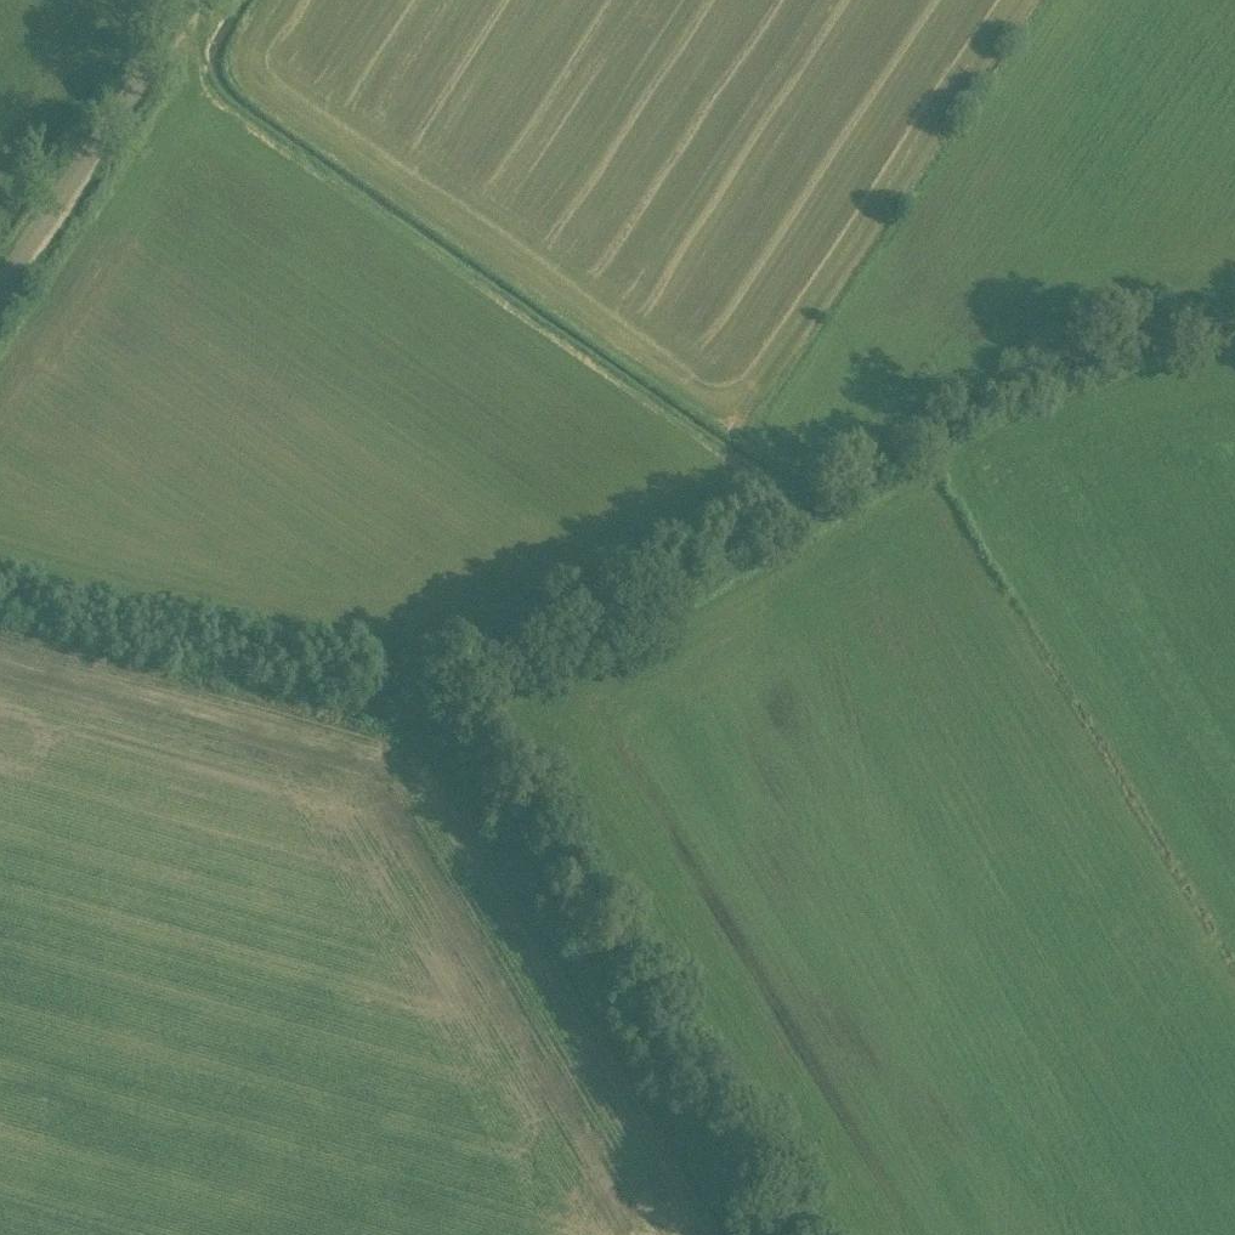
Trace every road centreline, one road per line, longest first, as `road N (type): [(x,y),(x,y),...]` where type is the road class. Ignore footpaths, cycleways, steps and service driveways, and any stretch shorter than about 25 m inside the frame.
road 1 (unclassified): [(0,296),(203,0)]

